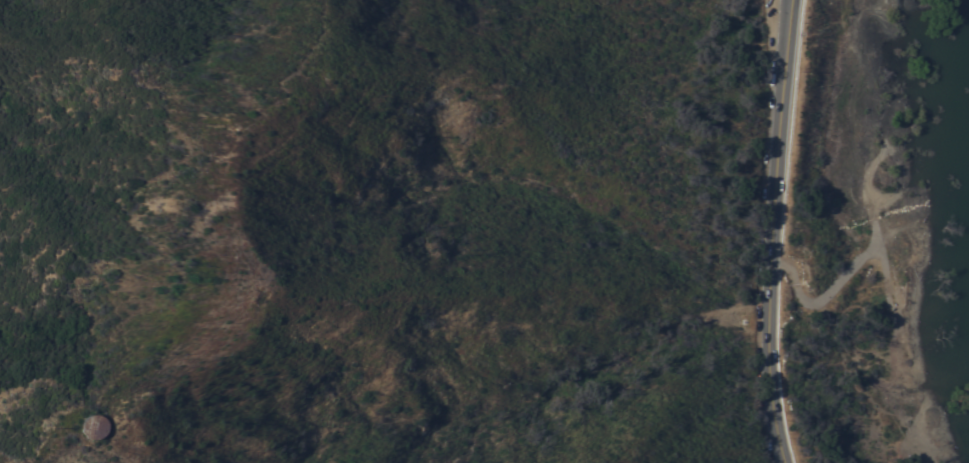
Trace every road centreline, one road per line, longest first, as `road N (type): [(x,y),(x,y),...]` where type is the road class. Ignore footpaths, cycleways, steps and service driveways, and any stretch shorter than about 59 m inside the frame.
road 1 (secondary): [(788,0),(768,306),(785,462)]

